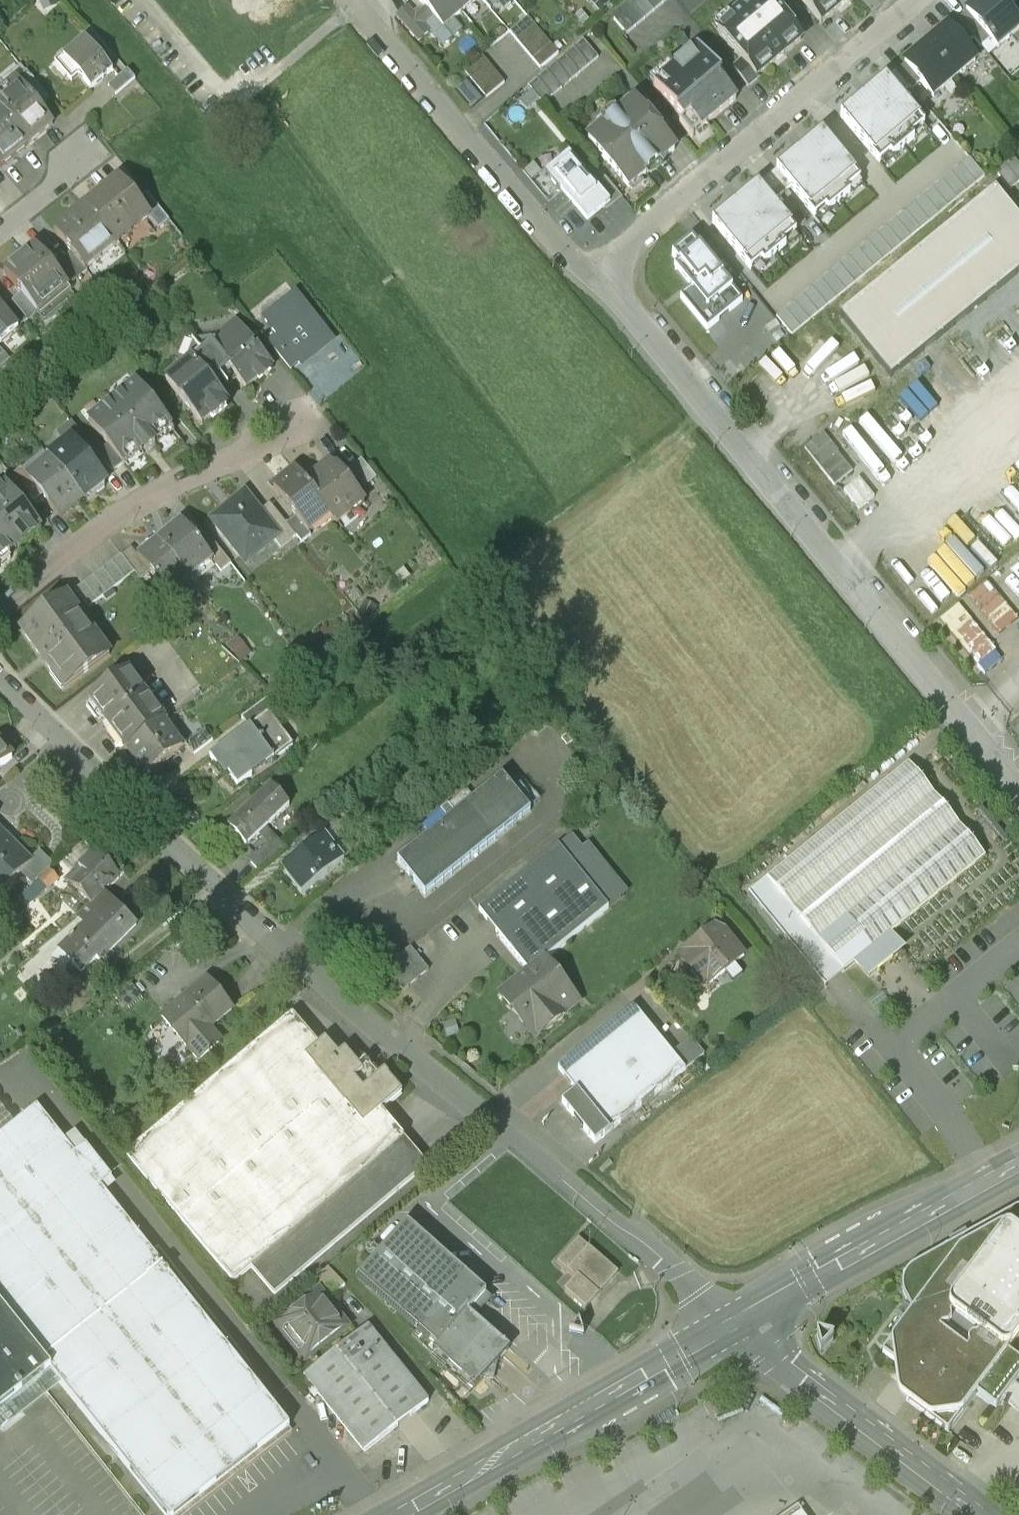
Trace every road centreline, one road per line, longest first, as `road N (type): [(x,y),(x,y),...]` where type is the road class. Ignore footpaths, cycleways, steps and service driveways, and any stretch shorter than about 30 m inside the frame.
road 1 (residential): [(0,672),(333,988),(736,1324)]
road 2 (residential): [(1018,783),(611,278)]
road 3 (residential): [(919,0),(637,229),(611,278)]
road 4 (unclassified): [(736,1324),(402,1514)]
road 5 (residential): [(611,278),(355,2)]
road 6 (residential): [(0,608),(97,529),(294,421)]
road 7 (unclassified): [(1018,1165),(736,1324)]
road 8 (unclassified): [(736,1324),(985,1514)]

